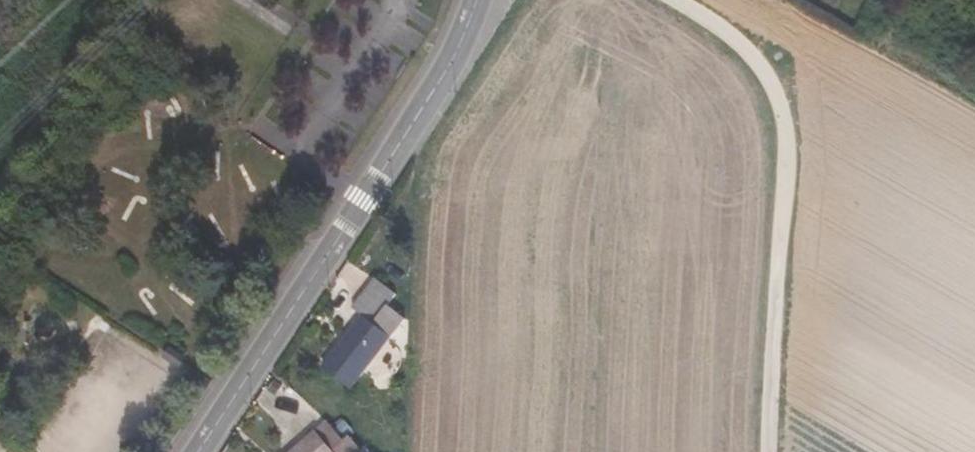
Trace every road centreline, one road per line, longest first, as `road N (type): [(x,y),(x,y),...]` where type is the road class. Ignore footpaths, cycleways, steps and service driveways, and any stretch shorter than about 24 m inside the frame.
road 1 (unclassified): [(478,0),(424,105),(198,451)]
road 2 (track): [(771,451),(786,141),(776,88),(737,41),(676,0)]

